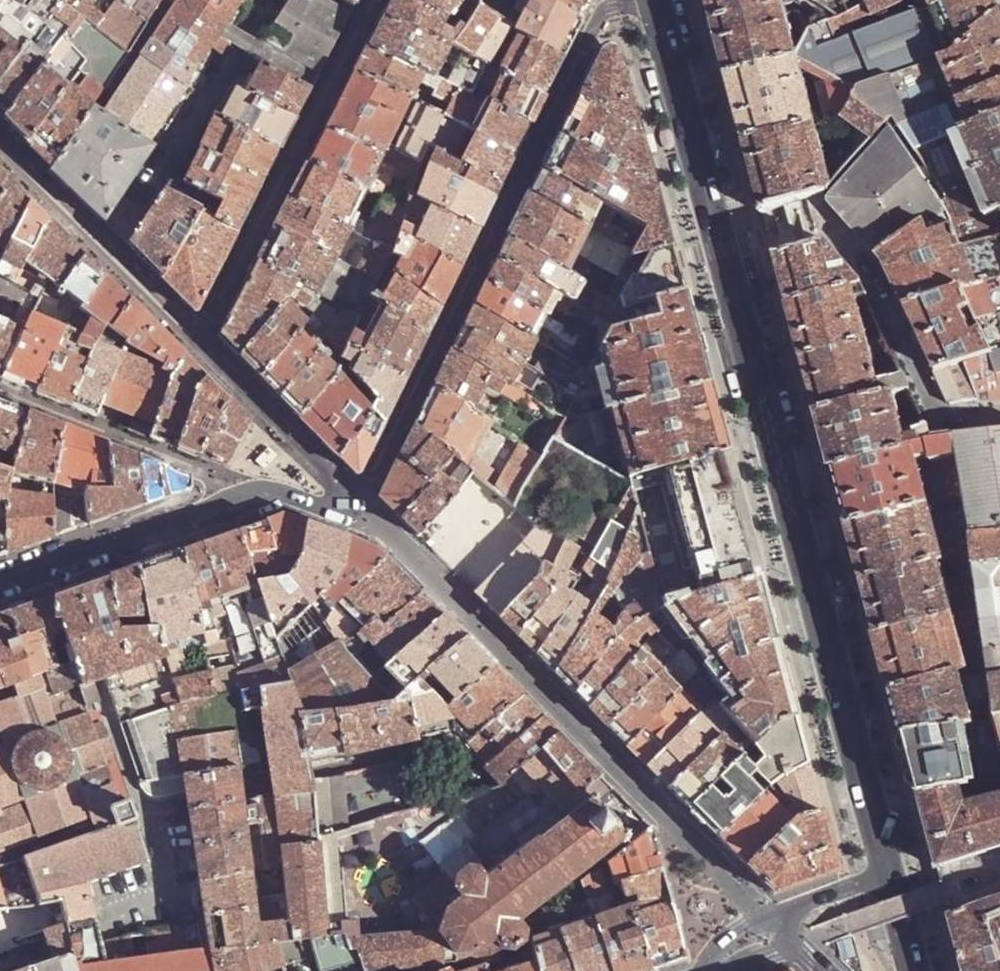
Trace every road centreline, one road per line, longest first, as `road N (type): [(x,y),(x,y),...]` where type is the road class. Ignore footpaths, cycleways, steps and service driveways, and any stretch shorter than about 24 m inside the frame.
road 1 (residential): [(0,585),(248,496),(336,513),(358,508),(604,10),(650,0)]
road 2 (secondary): [(654,0),(890,876)]
road 3 (residential): [(765,918),(890,876)]

